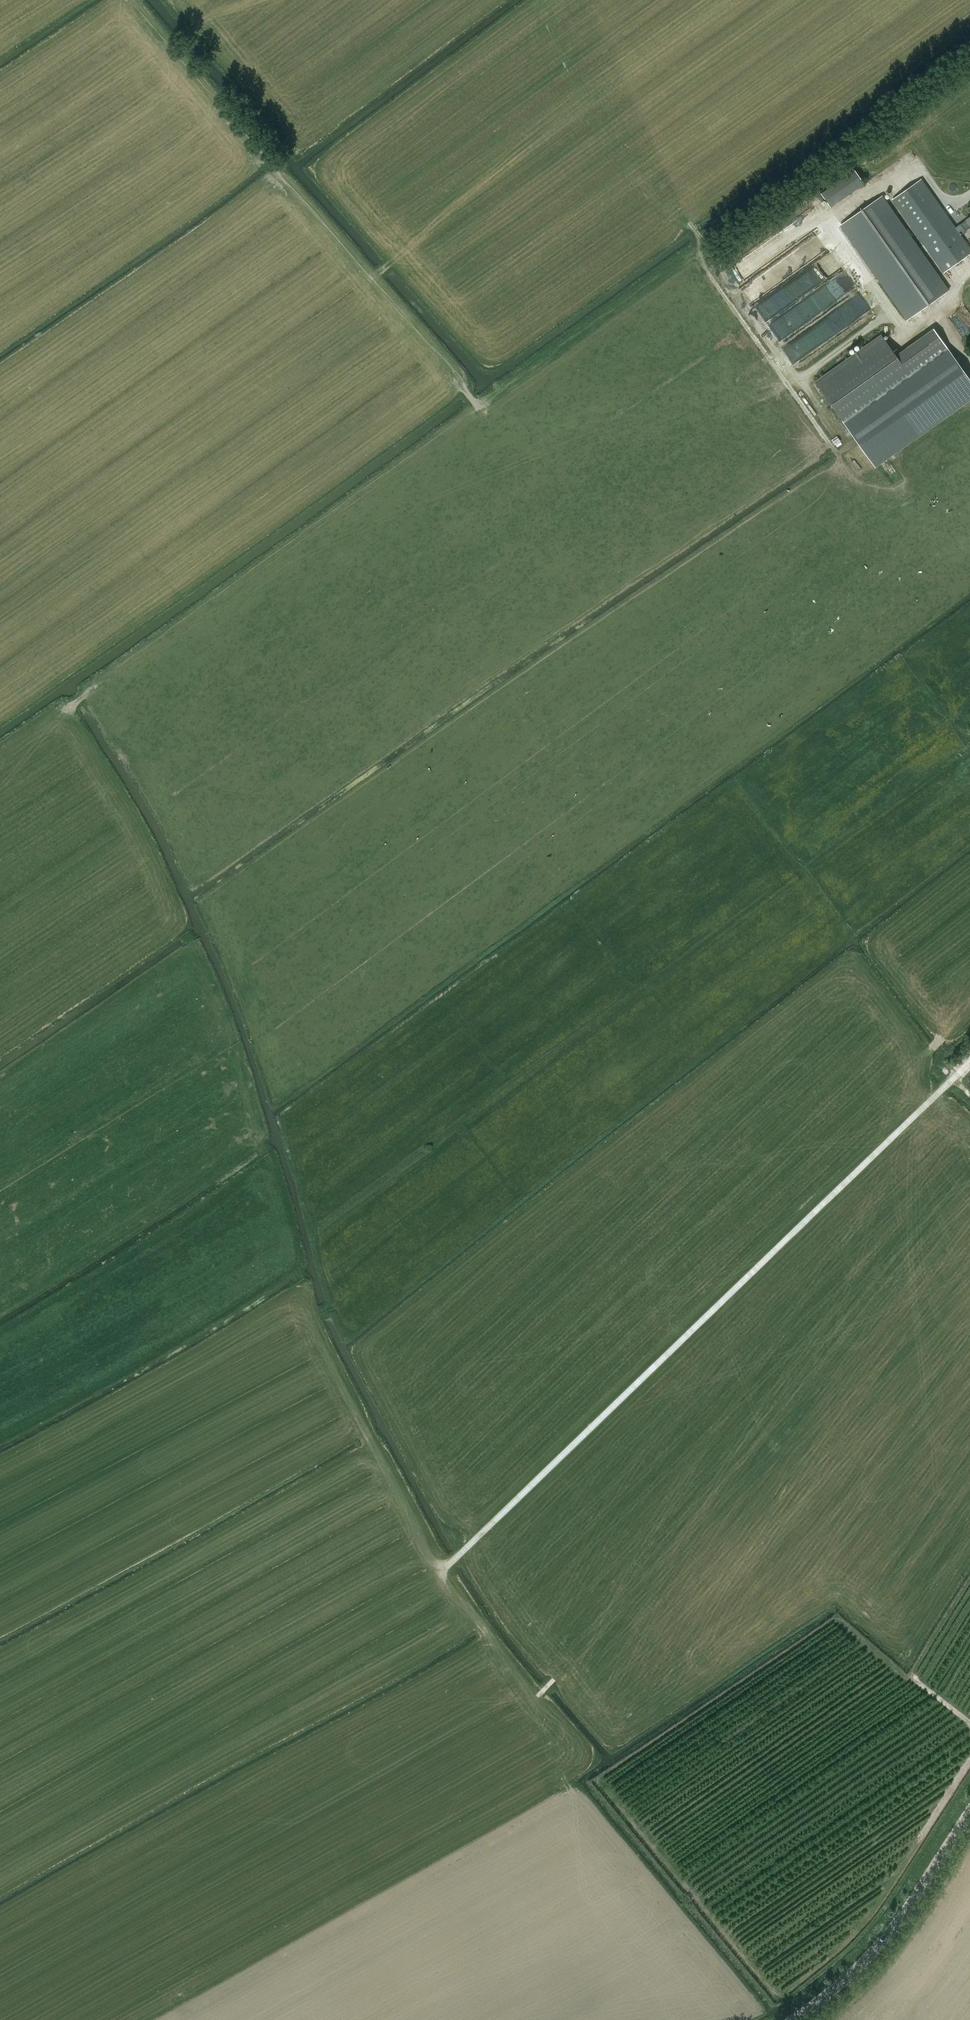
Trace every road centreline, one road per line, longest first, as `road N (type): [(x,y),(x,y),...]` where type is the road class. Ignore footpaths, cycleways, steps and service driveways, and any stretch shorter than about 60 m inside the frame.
road 1 (unclassified): [(790,2019),(878,1931),(969,1786)]

